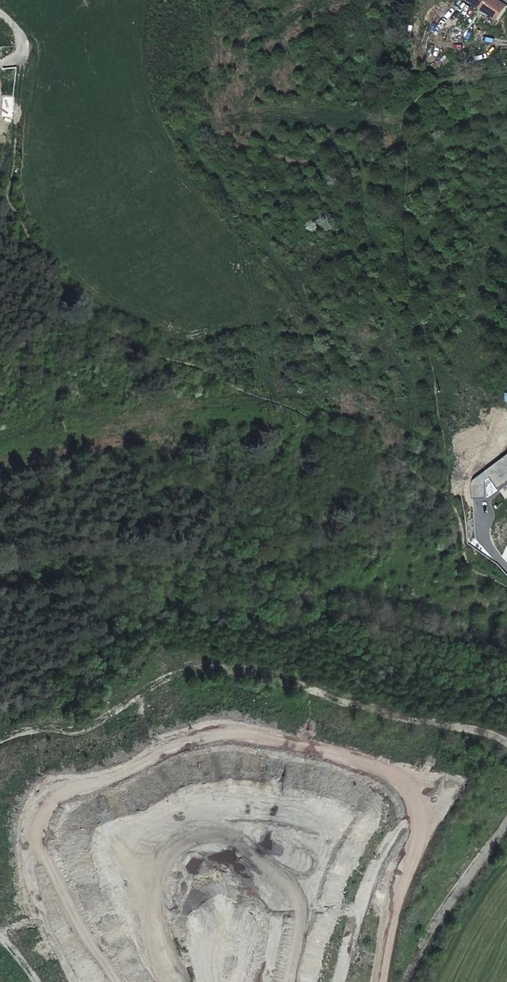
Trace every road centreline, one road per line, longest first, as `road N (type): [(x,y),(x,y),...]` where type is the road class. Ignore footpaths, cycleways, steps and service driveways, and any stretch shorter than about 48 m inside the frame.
road 1 (track): [(346,706),(309,685),(216,661),(164,677),(79,839),(0,917)]

